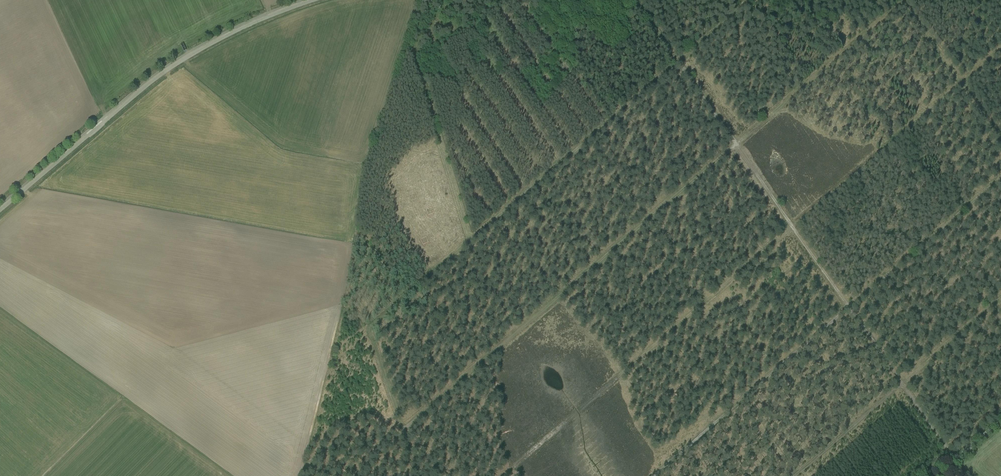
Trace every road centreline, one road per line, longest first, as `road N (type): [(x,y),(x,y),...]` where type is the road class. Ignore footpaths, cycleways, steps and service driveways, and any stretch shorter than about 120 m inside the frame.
road 1 (unclassified): [(0,211),(157,75),(209,42),(313,0)]
road 2 (track): [(952,460),(772,198)]

